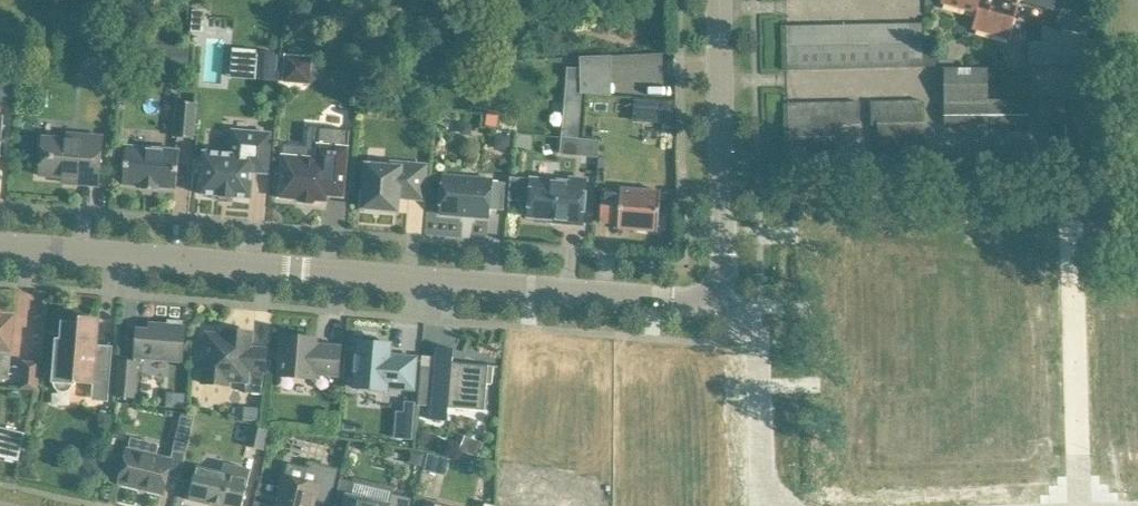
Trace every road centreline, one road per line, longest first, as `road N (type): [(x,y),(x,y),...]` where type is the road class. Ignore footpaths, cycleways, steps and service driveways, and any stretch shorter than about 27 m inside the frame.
road 1 (residential): [(0,245),(695,299),(717,289)]
road 2 (residential): [(717,289),(727,269),(721,0)]
road 3 (residential): [(1075,233),(1079,505)]
road 4 (residential): [(717,289),(759,366),(762,489),(779,505)]

